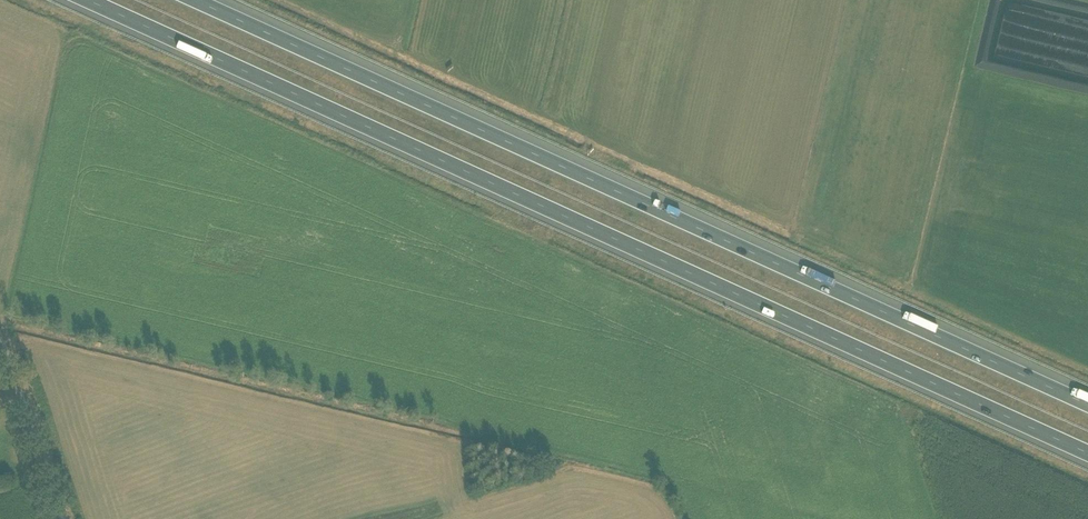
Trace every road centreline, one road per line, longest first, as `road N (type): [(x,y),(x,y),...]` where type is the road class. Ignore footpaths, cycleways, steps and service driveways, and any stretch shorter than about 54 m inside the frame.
road 1 (motorway): [(100,0),(1087,449)]
road 2 (motorway): [(1087,398),(206,0)]
road 3 (unclassified): [(68,518),(0,325)]

